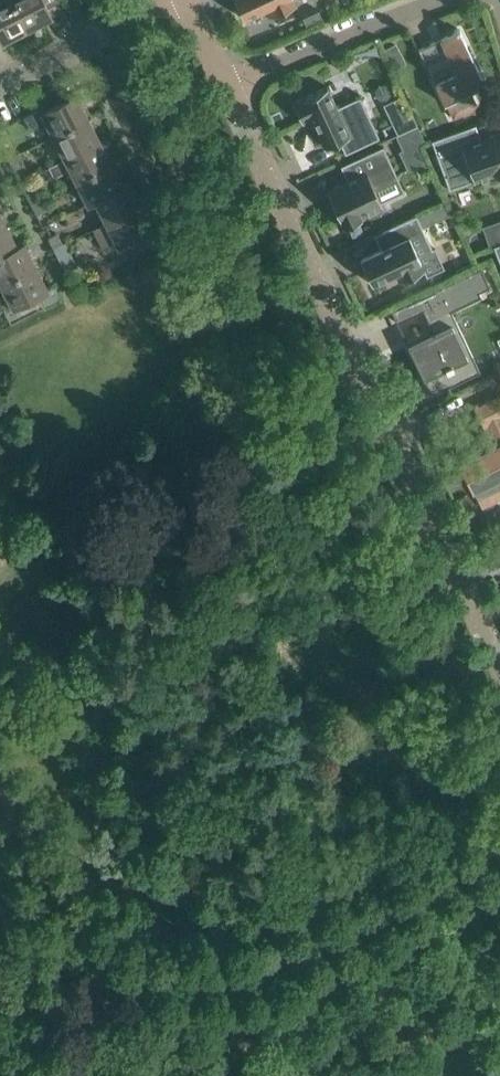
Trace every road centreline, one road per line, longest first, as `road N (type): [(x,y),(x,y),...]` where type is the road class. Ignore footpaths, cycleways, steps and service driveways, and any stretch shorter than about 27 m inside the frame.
road 1 (residential): [(499,668),(227,88)]
road 2 (residential): [(439,0),(227,88)]
road 3 (residential): [(0,86),(174,0)]

